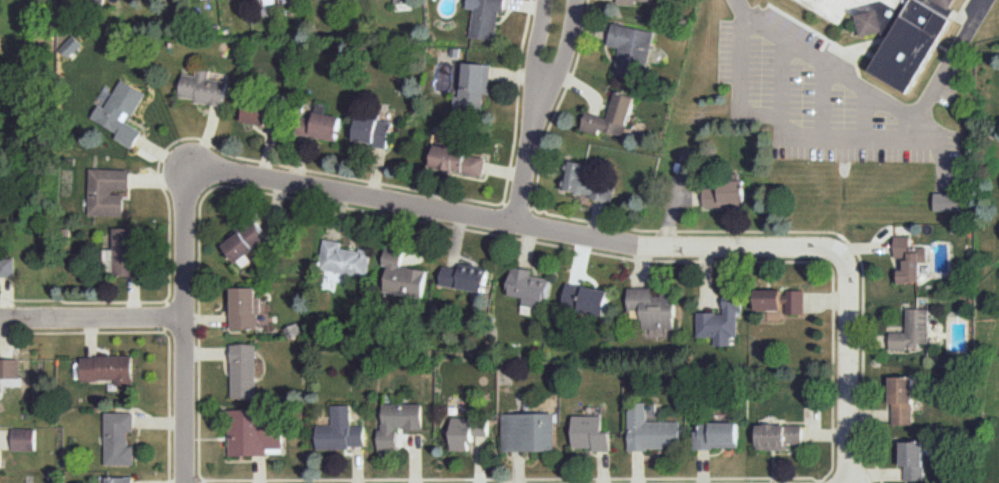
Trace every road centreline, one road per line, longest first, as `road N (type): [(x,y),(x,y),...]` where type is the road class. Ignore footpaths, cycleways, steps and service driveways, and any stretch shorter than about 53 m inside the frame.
road 1 (residential): [(189,169),(663,247)]
road 2 (residential): [(663,247),(844,257),(846,482)]
road 3 (residential): [(186,482),(189,169)]
road 4 (residential): [(0,319),(185,320)]
road 5 (residential): [(519,226),(544,78)]

